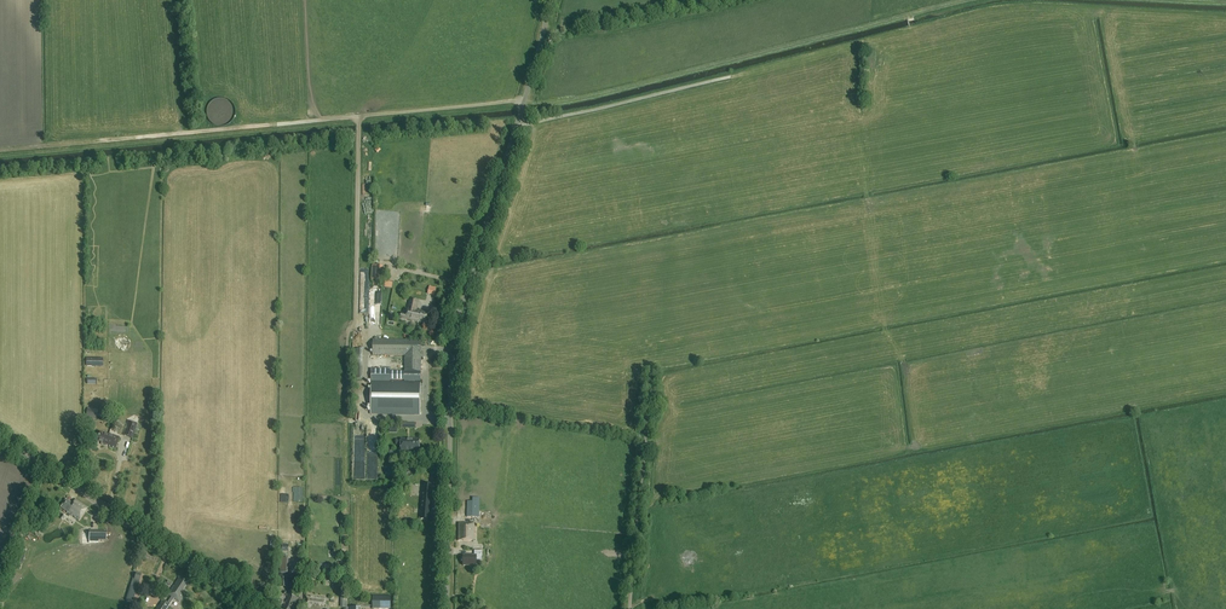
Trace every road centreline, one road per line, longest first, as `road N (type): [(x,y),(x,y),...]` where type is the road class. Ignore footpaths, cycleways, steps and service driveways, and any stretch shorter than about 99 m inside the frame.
road 1 (track): [(970,0),(547,102),(48,148)]
road 2 (unclassified): [(446,608),(453,343),(551,0)]
road 3 (tertiary): [(256,608),(0,437)]
road 4 (track): [(729,77),(517,124)]
road 5 (track): [(638,521),(651,375)]

